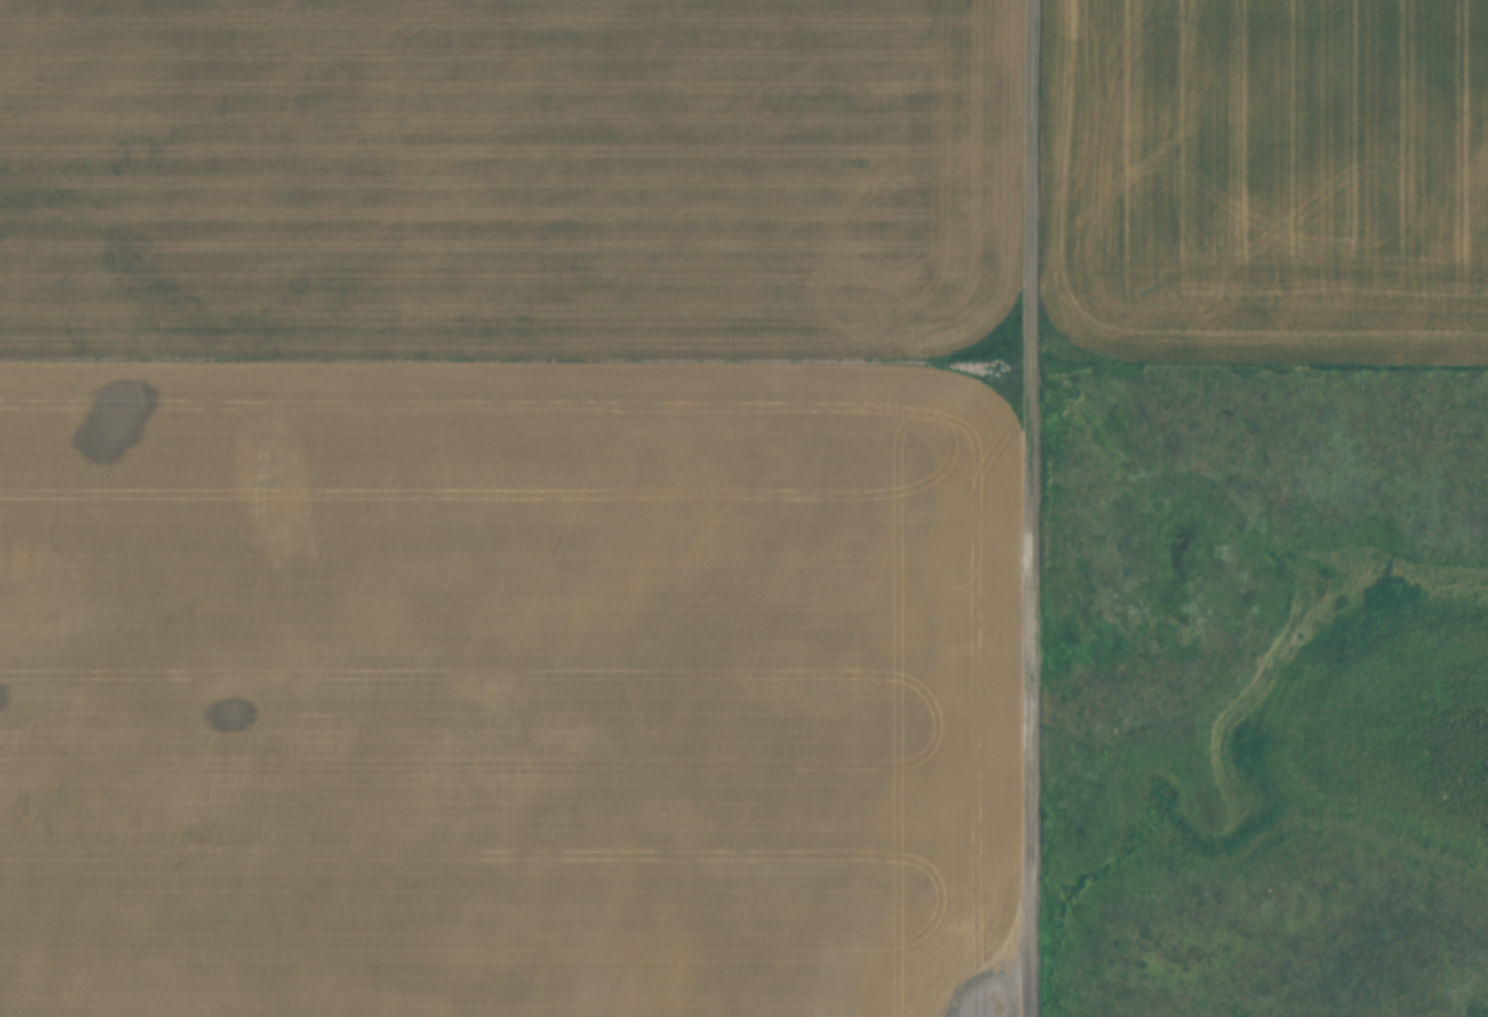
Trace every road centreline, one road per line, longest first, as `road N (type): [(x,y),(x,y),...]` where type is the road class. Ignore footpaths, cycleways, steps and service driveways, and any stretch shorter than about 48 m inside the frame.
road 1 (track): [(1032,1016),(1032,0)]

